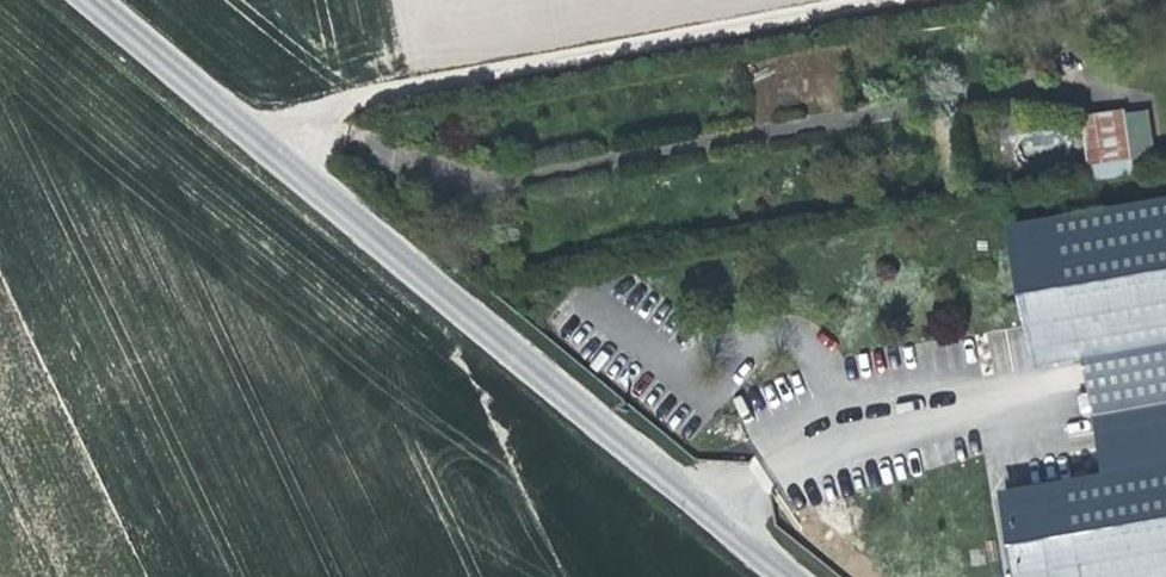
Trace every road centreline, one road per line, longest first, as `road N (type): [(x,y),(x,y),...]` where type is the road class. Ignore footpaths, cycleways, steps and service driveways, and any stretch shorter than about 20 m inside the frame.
road 1 (unclassified): [(799,576),(87,0)]
road 2 (track): [(235,125),(921,0)]

